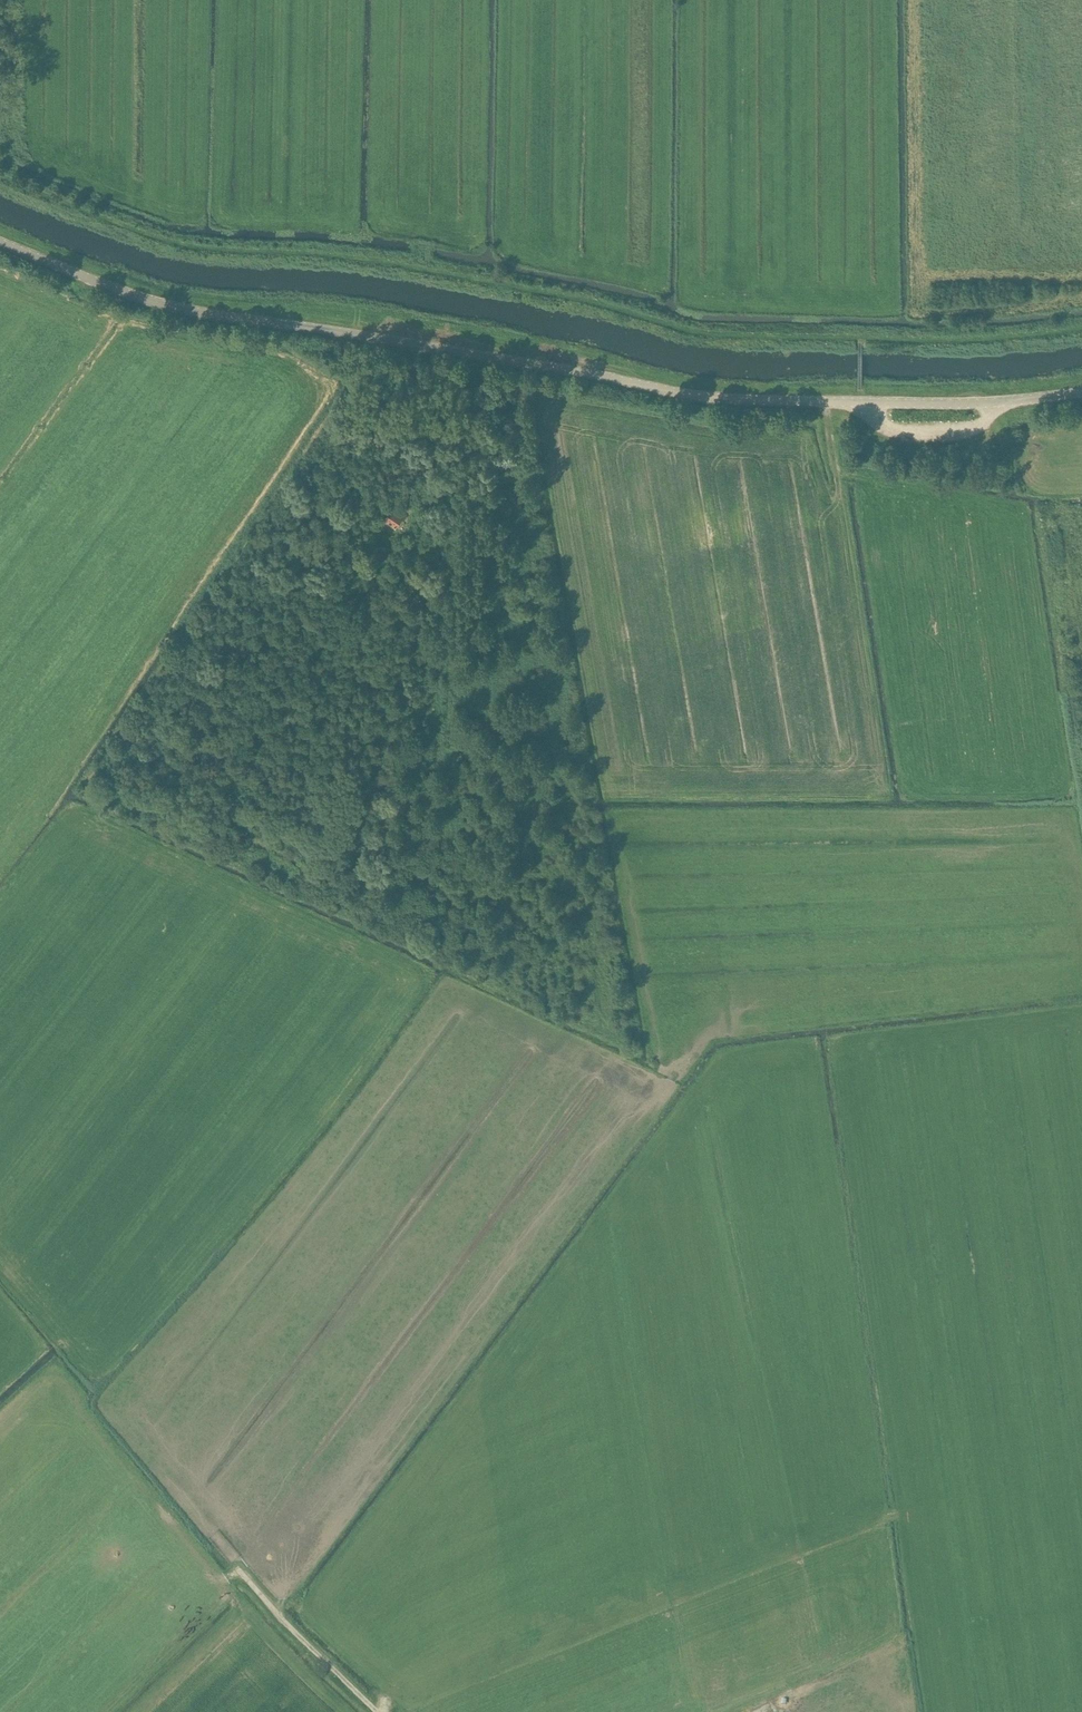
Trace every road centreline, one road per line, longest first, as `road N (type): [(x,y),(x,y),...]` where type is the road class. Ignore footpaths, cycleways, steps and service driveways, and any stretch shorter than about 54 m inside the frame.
road 1 (tertiary): [(1081,393),(1000,403),(697,397),(151,308),(0,243)]
road 2 (unclassified): [(378,1711),(240,1571)]
road 3 (track): [(860,402),(877,427),(978,428),(1000,403)]

